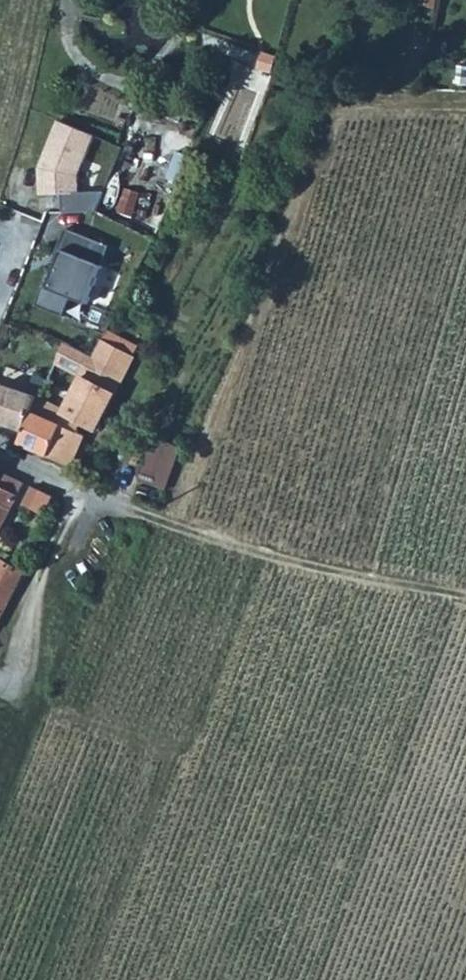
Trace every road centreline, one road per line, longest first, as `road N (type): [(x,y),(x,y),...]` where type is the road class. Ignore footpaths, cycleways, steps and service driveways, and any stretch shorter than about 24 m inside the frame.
road 1 (track): [(465,603),(346,578),(90,503)]

